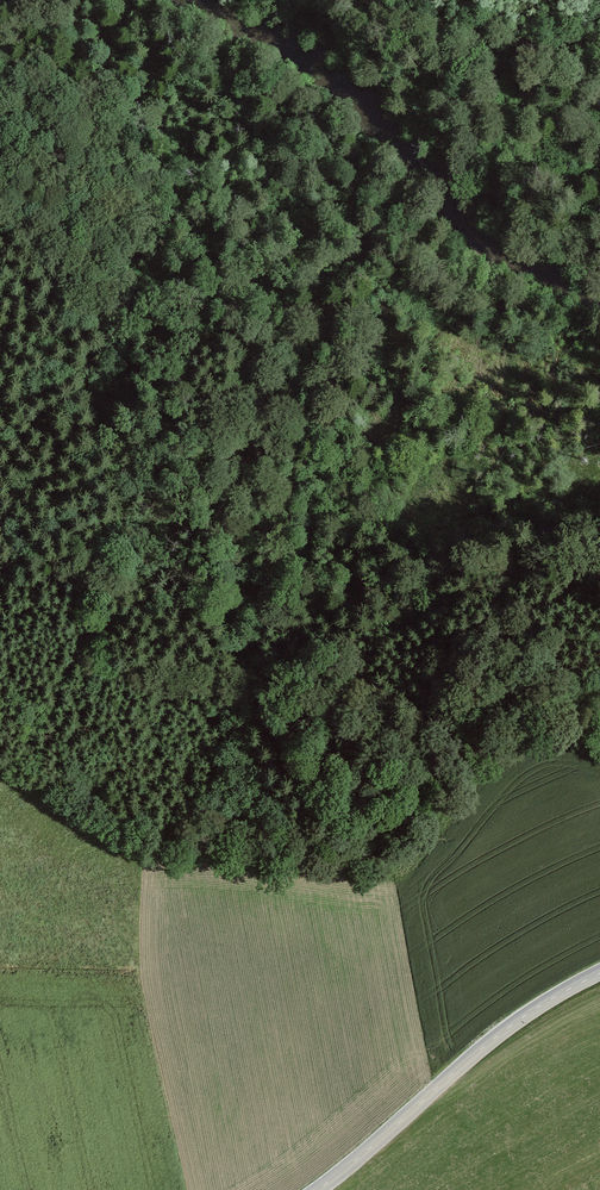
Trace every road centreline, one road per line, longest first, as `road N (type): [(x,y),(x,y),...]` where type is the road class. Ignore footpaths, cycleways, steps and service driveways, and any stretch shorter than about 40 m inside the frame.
road 1 (track): [(599,585),(543,579),(478,588),(434,618),(290,669),(246,667),(230,648),(234,551),(209,504),(150,477),(75,421),(11,356),(0,333)]
road 2 (tertiary): [(318,1189),(474,1053),(599,974)]
road 3 (track): [(0,267),(162,327),(316,345)]

